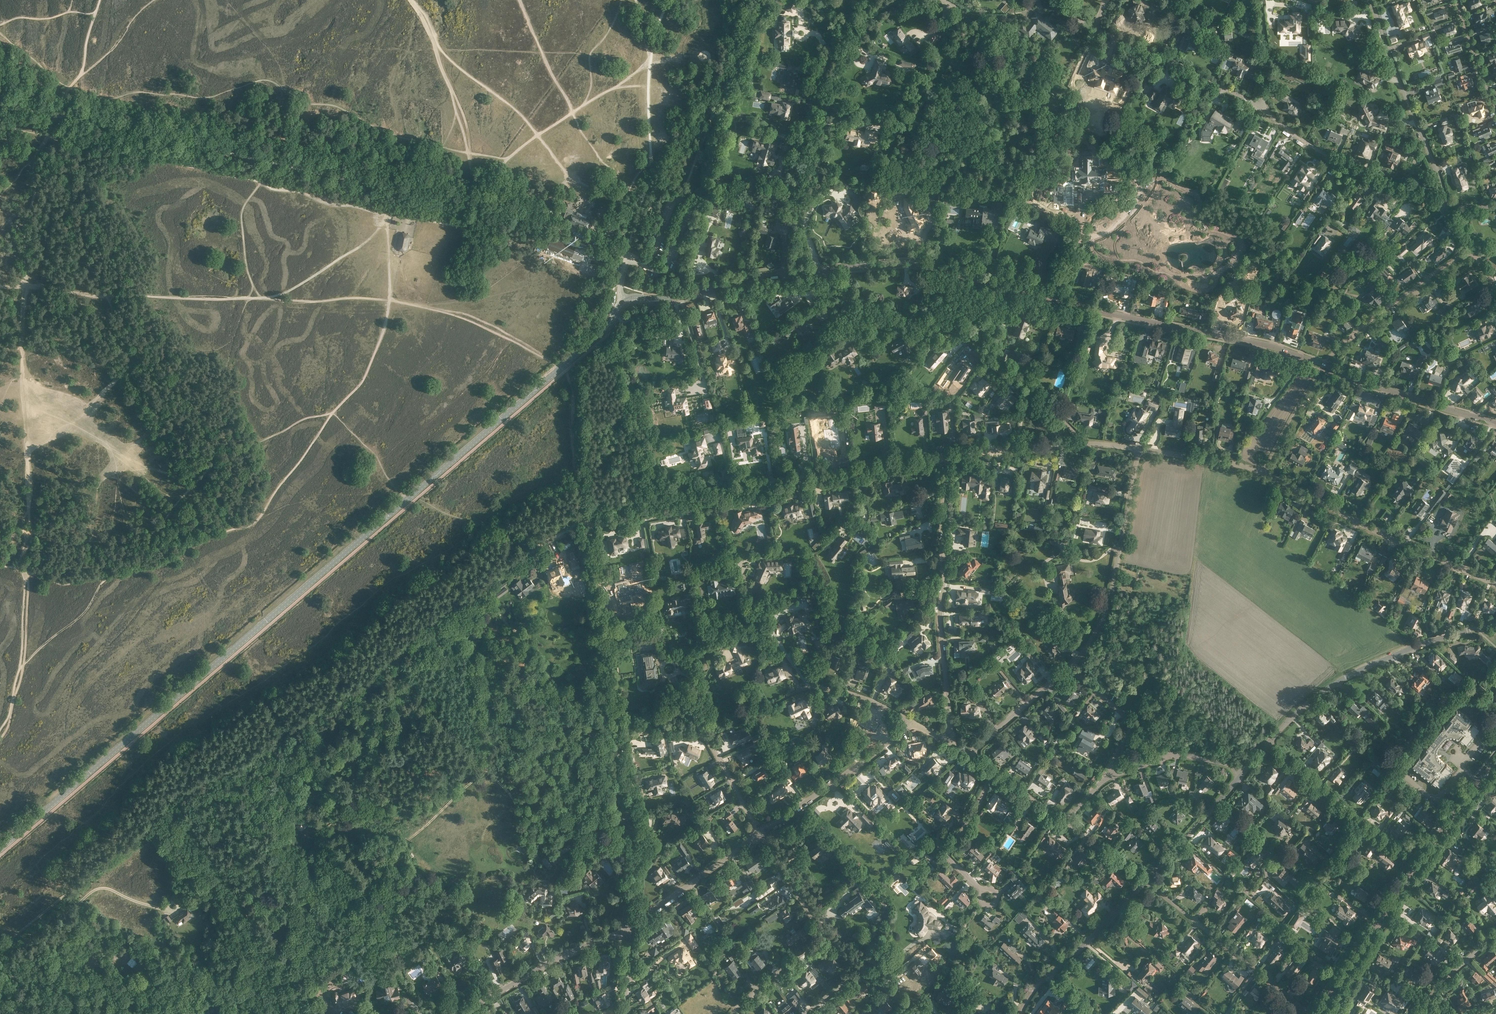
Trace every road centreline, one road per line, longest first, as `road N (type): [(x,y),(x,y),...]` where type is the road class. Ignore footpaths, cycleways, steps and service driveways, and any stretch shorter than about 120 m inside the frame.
road 1 (secondary): [(608,328),(0,848)]
road 2 (track): [(585,516),(437,617),(354,691),(255,756),(177,793),(128,847),(0,952)]
road 3 (secondary): [(1495,423),(1262,344),(914,263),(827,270)]
road 4 (track): [(627,929),(635,826),(607,699),(585,516)]
road 5 (residential): [(946,741),(940,531),(952,458),(1075,444)]
road 6 (track): [(952,458),(772,482),(646,518),(585,516)]
road 7 (residential): [(783,274),(777,218),(818,68),(852,27),(898,0)]
road 8 (residential): [(827,270),(837,291),(943,334),(1068,423),(1075,444)]
road 9 (track): [(767,0),(629,255)]
road 10 (residential): [(1265,746),(1305,705),(1360,669),(1495,621)]
road 11 (residential): [(1495,585),(1263,473)]
road 12 (residential): [(1065,674),(1109,604),(1139,449)]
road 13 (residential): [(1262,105),(1087,25),(1056,0)]
road 14 (track): [(412,0),(454,98),(480,205)]
road 15 (residential): [(1446,203),(1371,0)]
road 16 (residential): [(1312,1013),(1143,881)]
road 17 (residential): [(1439,203),(1336,160),(1262,105)]
road 18 (residential): [(761,832),(705,739),(615,737)]
road 19 (residential): [(1418,864),(1265,746)]
road 20 (unclassified): [(457,1013),(627,929)]
road 21 (track): [(163,909),(104,888),(0,959)]
road 22 (residential): [(761,832),(914,723)]
road 23 (residential): [(1019,1013),(1026,993),(1143,881)]
road 24 (residential): [(1327,359),(1363,324),(1472,252)]
road 25 (secondary): [(1316,1013),(1418,864)]
road 26 (residential): [(627,929),(761,832)]
road 27 (track): [(585,516),(565,372)]
road 28 (residential): [(979,889),(947,855),(993,772)]
road 29 (secondary): [(1418,864),(1495,761)]
road 30 (residential): [(1263,473),(1139,449)]
road 31 (residential): [(969,756),(1065,674)]
road 32 (secondary): [(660,300),(783,274)]
road 33 (residential): [(914,723),(844,692),(797,691)]
road 34 (residential): [(827,936),(761,832)]
road 35 (residential): [(732,1013),(827,936)]

